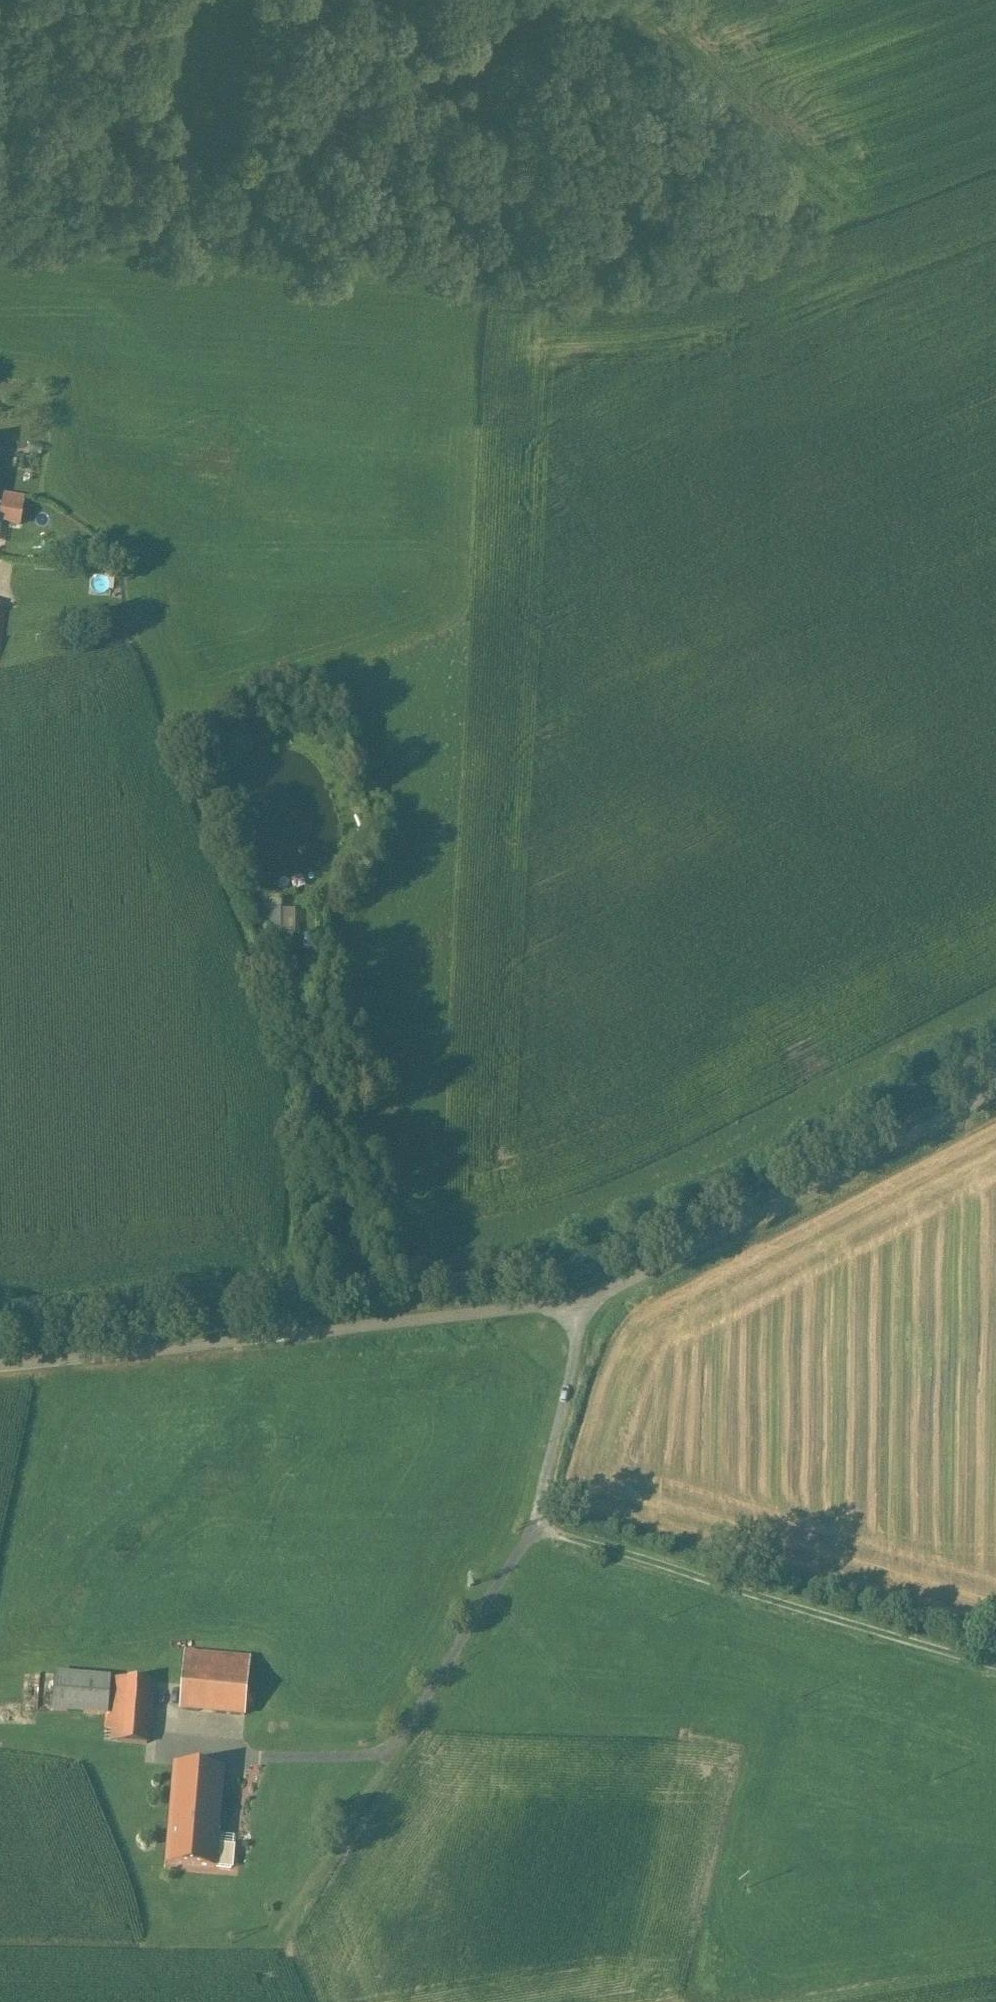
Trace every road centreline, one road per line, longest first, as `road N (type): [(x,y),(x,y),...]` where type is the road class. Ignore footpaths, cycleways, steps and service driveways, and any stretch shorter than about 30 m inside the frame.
road 1 (unclassified): [(0,1364),(583,1299),(995,1093)]

